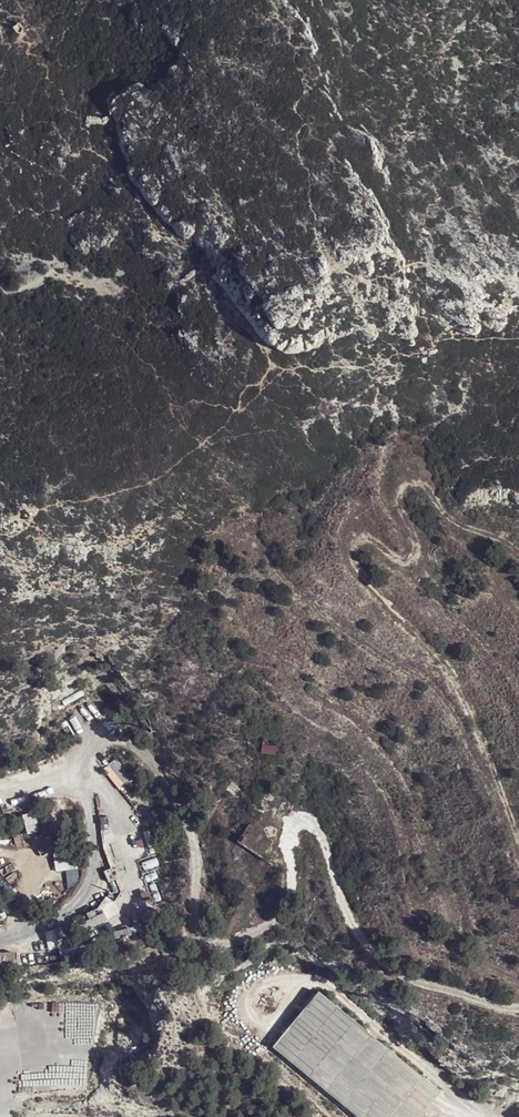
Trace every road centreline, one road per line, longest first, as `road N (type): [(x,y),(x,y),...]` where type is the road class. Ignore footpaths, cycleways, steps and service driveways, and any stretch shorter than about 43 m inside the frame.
road 1 (track): [(107,735),(146,756),(183,812),(194,867),(194,927),(203,938),(233,943),(284,913),(294,826),(310,822),(346,914),(378,961),(428,987),(518,1006)]
road 2 (track): [(518,557),(451,521),(425,488),(404,490),(397,502),(416,546),(410,559),(366,548),(352,554),(351,569),(448,677),(518,839)]
road 3 (track): [(258,544),(310,605),(436,687),(491,774)]

